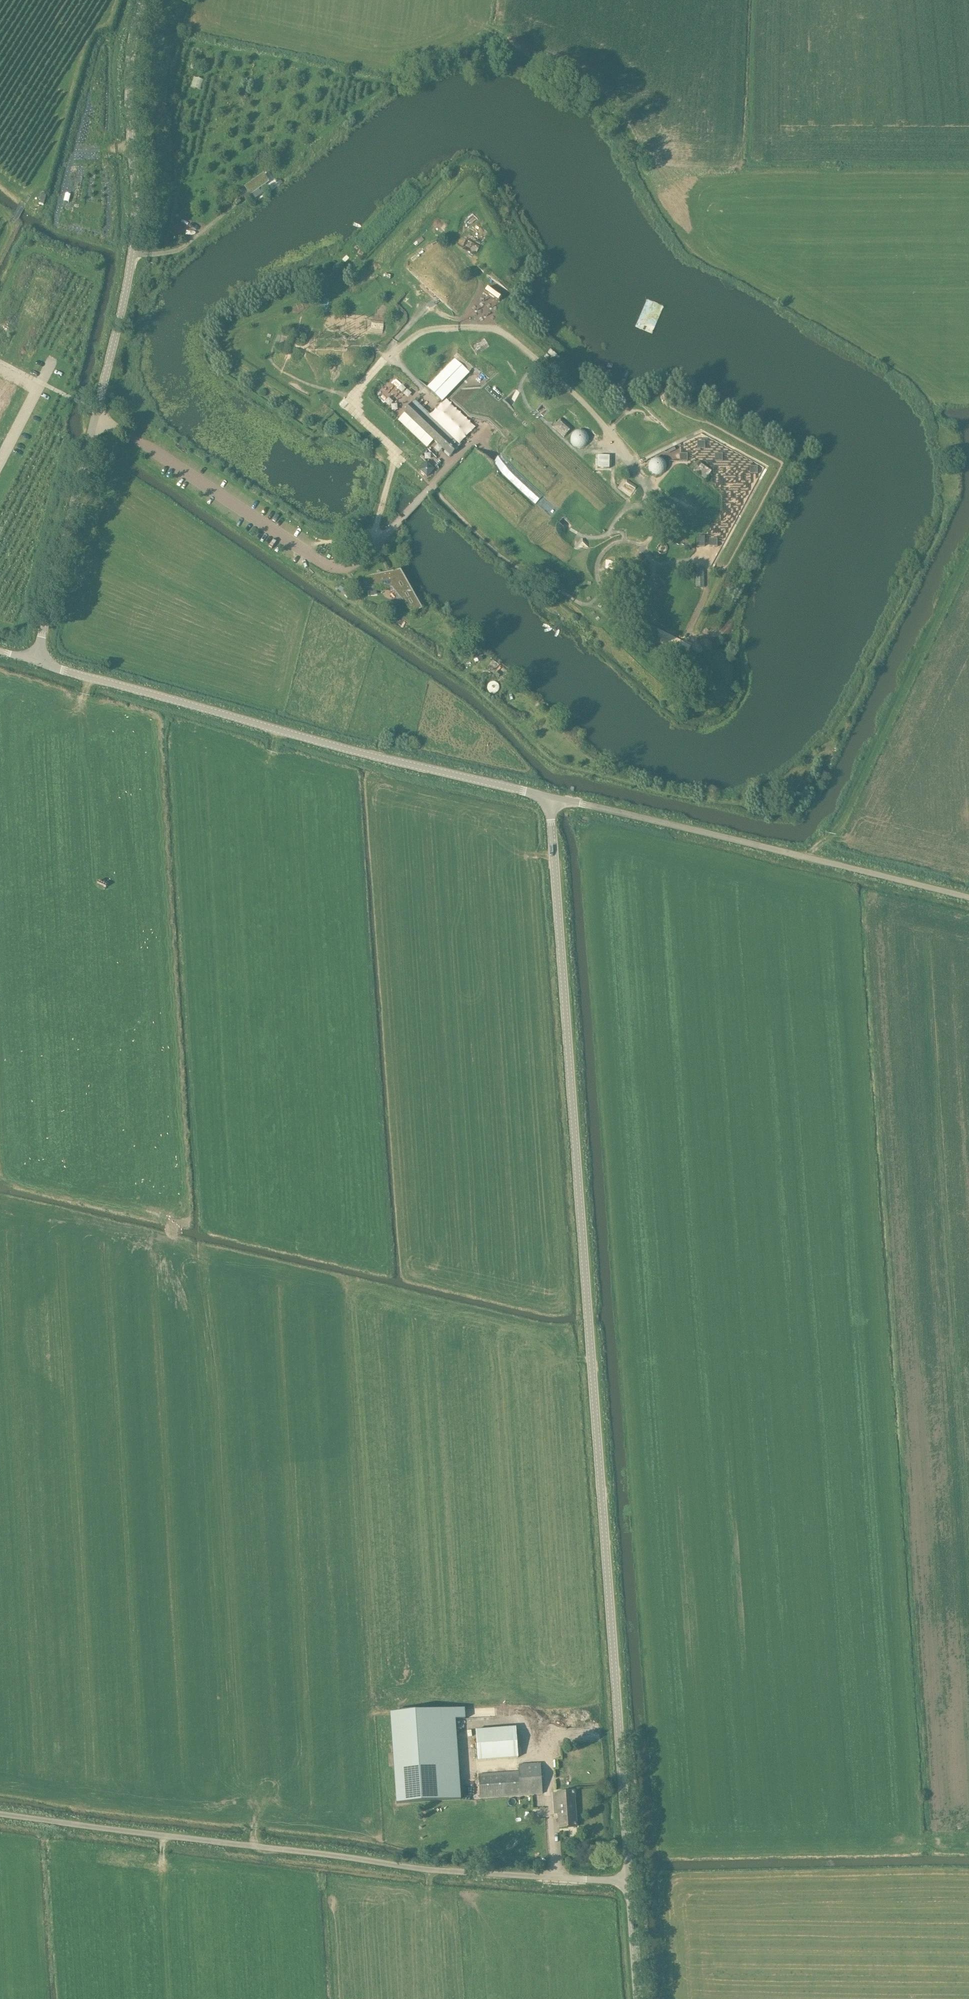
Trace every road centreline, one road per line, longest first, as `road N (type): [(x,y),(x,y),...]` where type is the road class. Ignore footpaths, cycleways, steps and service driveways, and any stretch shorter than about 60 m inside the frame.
road 1 (unclassified): [(628,1881),(547,799)]
road 2 (unclassified): [(36,662),(130,263),(128,67),(142,0)]
road 3 (unclassified): [(628,1881),(433,1871),(0,1815)]
road 4 (unclassified): [(547,799),(36,662)]
road 5 (unclassified): [(968,897),(547,799)]
road 6 (track): [(592,775),(555,765),(463,672),(315,576),(310,554)]

